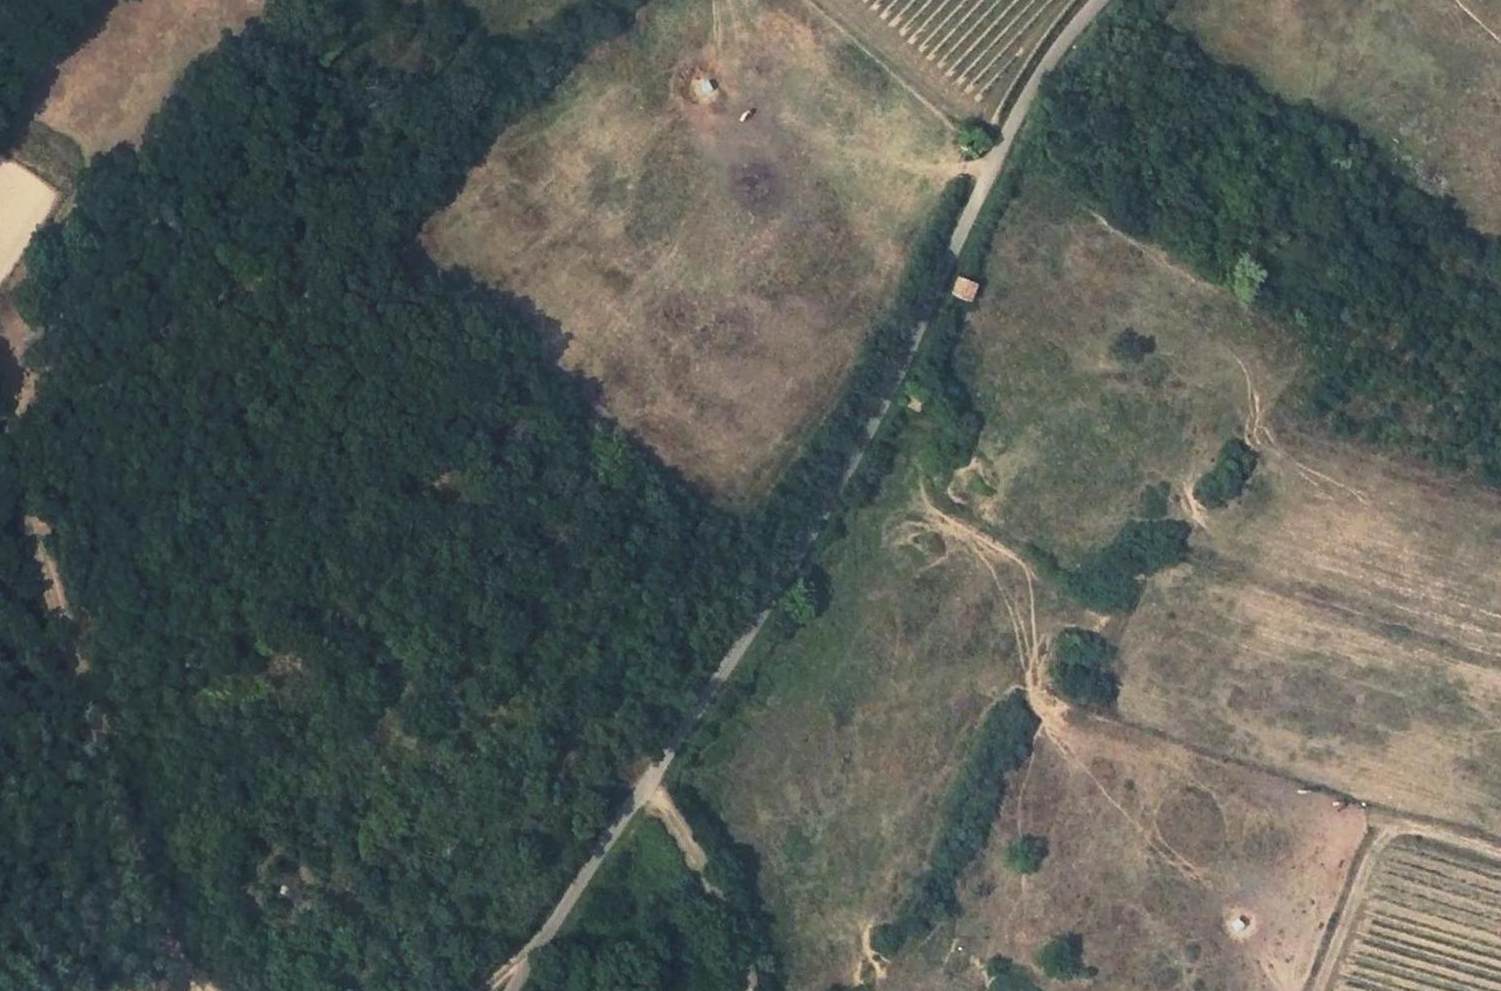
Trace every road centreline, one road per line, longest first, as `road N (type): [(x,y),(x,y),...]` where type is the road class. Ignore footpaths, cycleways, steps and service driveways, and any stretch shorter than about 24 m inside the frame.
road 1 (unclassified): [(1096,0),(1048,60),(830,515),(517,990)]
road 2 (track): [(0,487),(38,535),(155,928),(212,990)]
road 3 (track): [(1315,990),(1376,837),(1393,819),(1416,812),(1500,841)]
road 4 (track): [(654,783),(704,862),(737,941),(745,990)]

